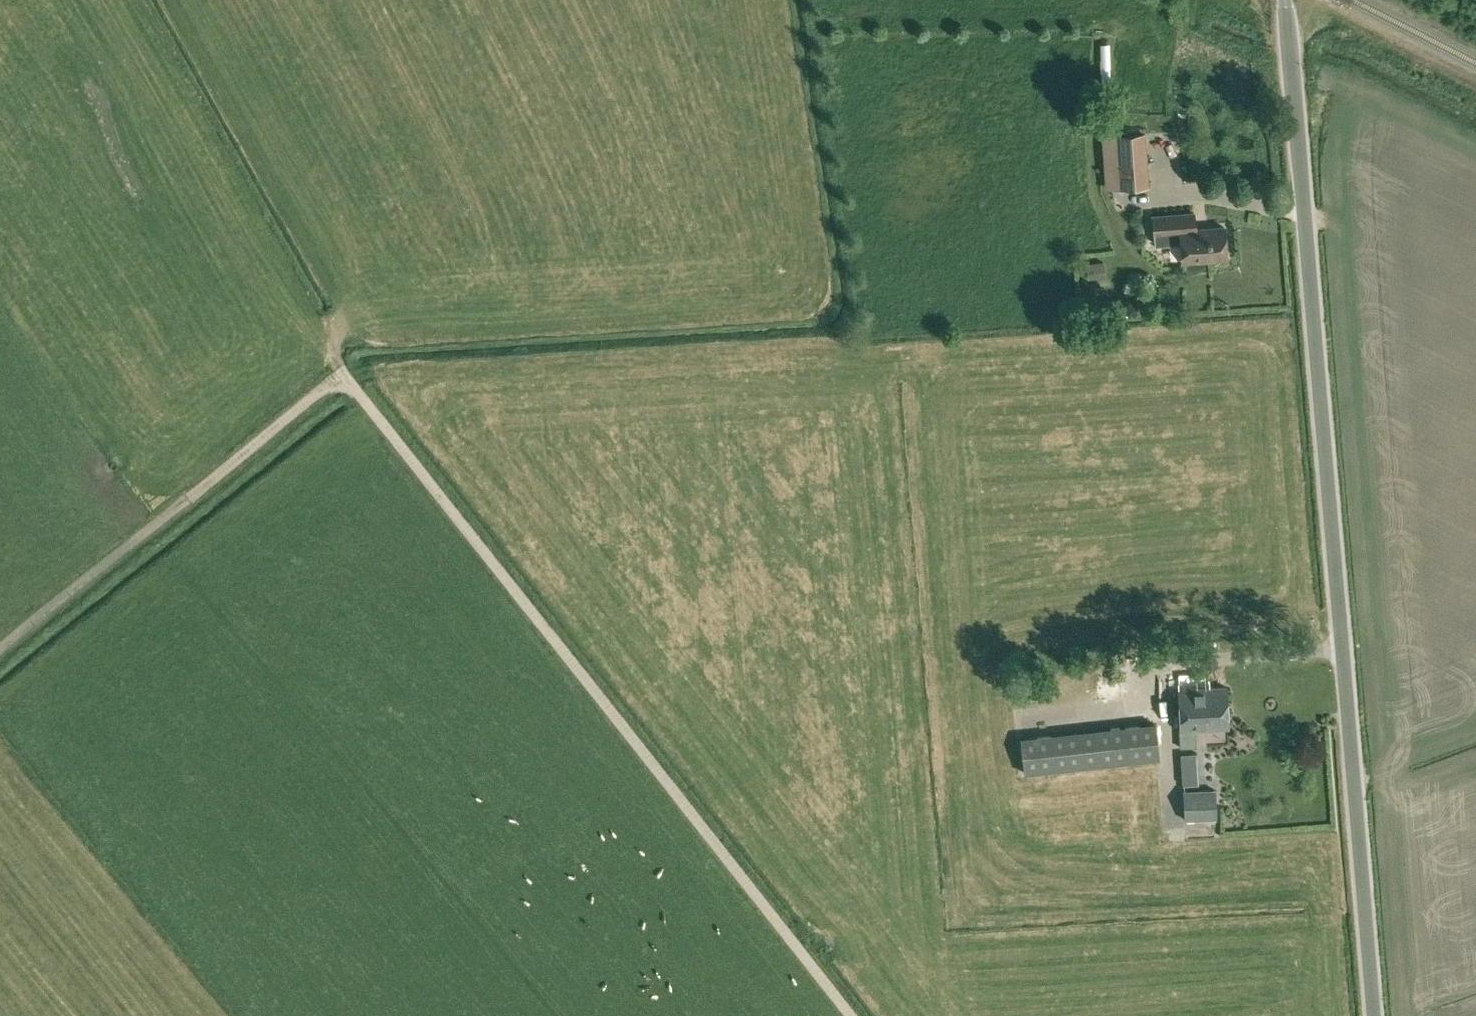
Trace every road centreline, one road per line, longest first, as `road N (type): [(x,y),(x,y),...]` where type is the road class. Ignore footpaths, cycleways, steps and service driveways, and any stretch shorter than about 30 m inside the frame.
road 1 (unclassified): [(1372,1015),(1283,0)]

